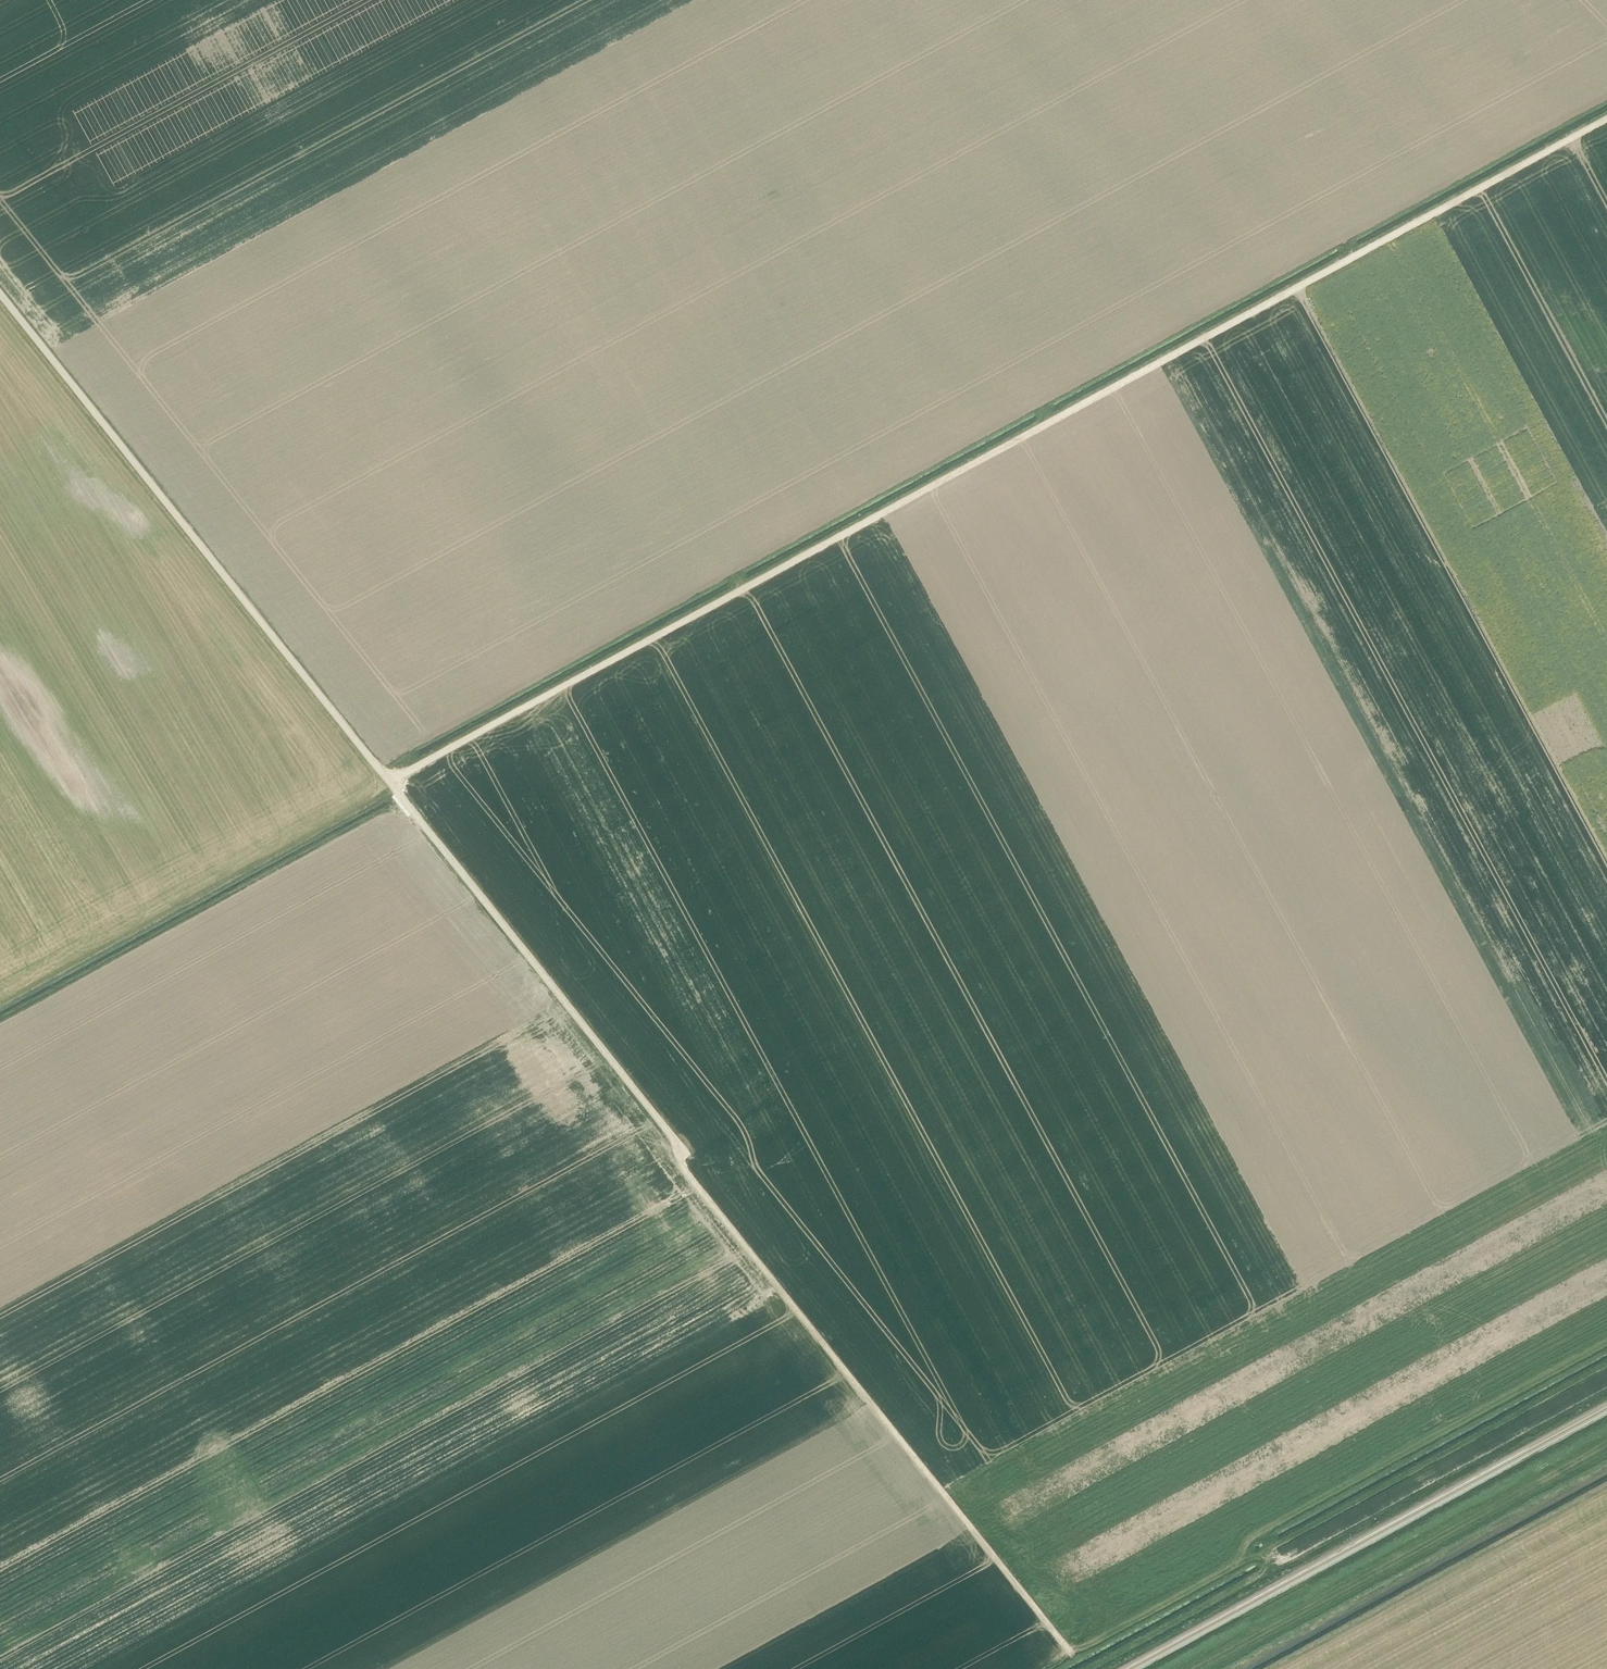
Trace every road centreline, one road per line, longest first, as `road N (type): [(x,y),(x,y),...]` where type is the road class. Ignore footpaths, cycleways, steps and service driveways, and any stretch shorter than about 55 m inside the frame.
road 1 (unclassified): [(1072,1652),(0,294)]

